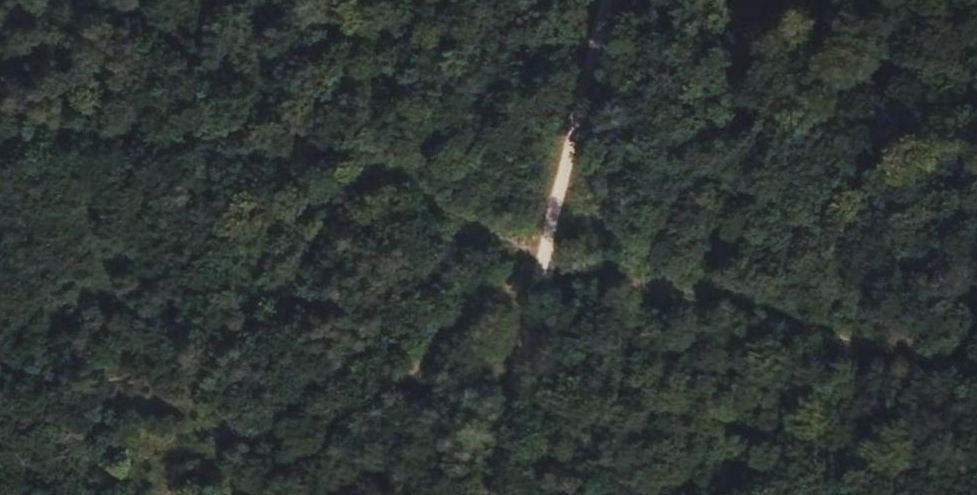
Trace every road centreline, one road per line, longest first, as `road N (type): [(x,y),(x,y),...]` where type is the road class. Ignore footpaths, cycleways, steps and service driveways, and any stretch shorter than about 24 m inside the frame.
road 1 (track): [(0,406),(541,263)]
road 2 (track): [(541,263),(97,0)]
road 3 (track): [(284,494),(541,263)]

